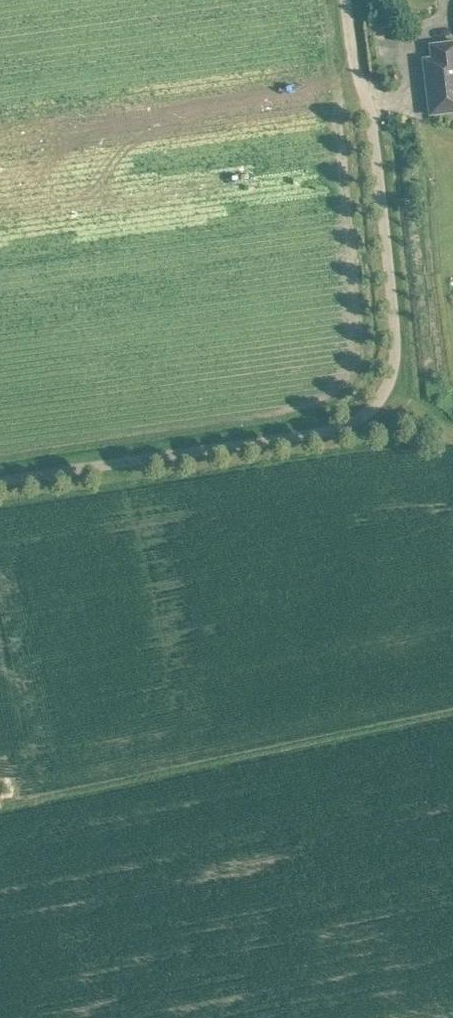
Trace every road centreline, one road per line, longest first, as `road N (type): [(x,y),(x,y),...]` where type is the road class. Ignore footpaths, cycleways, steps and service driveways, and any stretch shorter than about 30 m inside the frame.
road 1 (unclassified): [(0,478),(364,417),(386,399),(395,364),(361,92),(332,0)]

